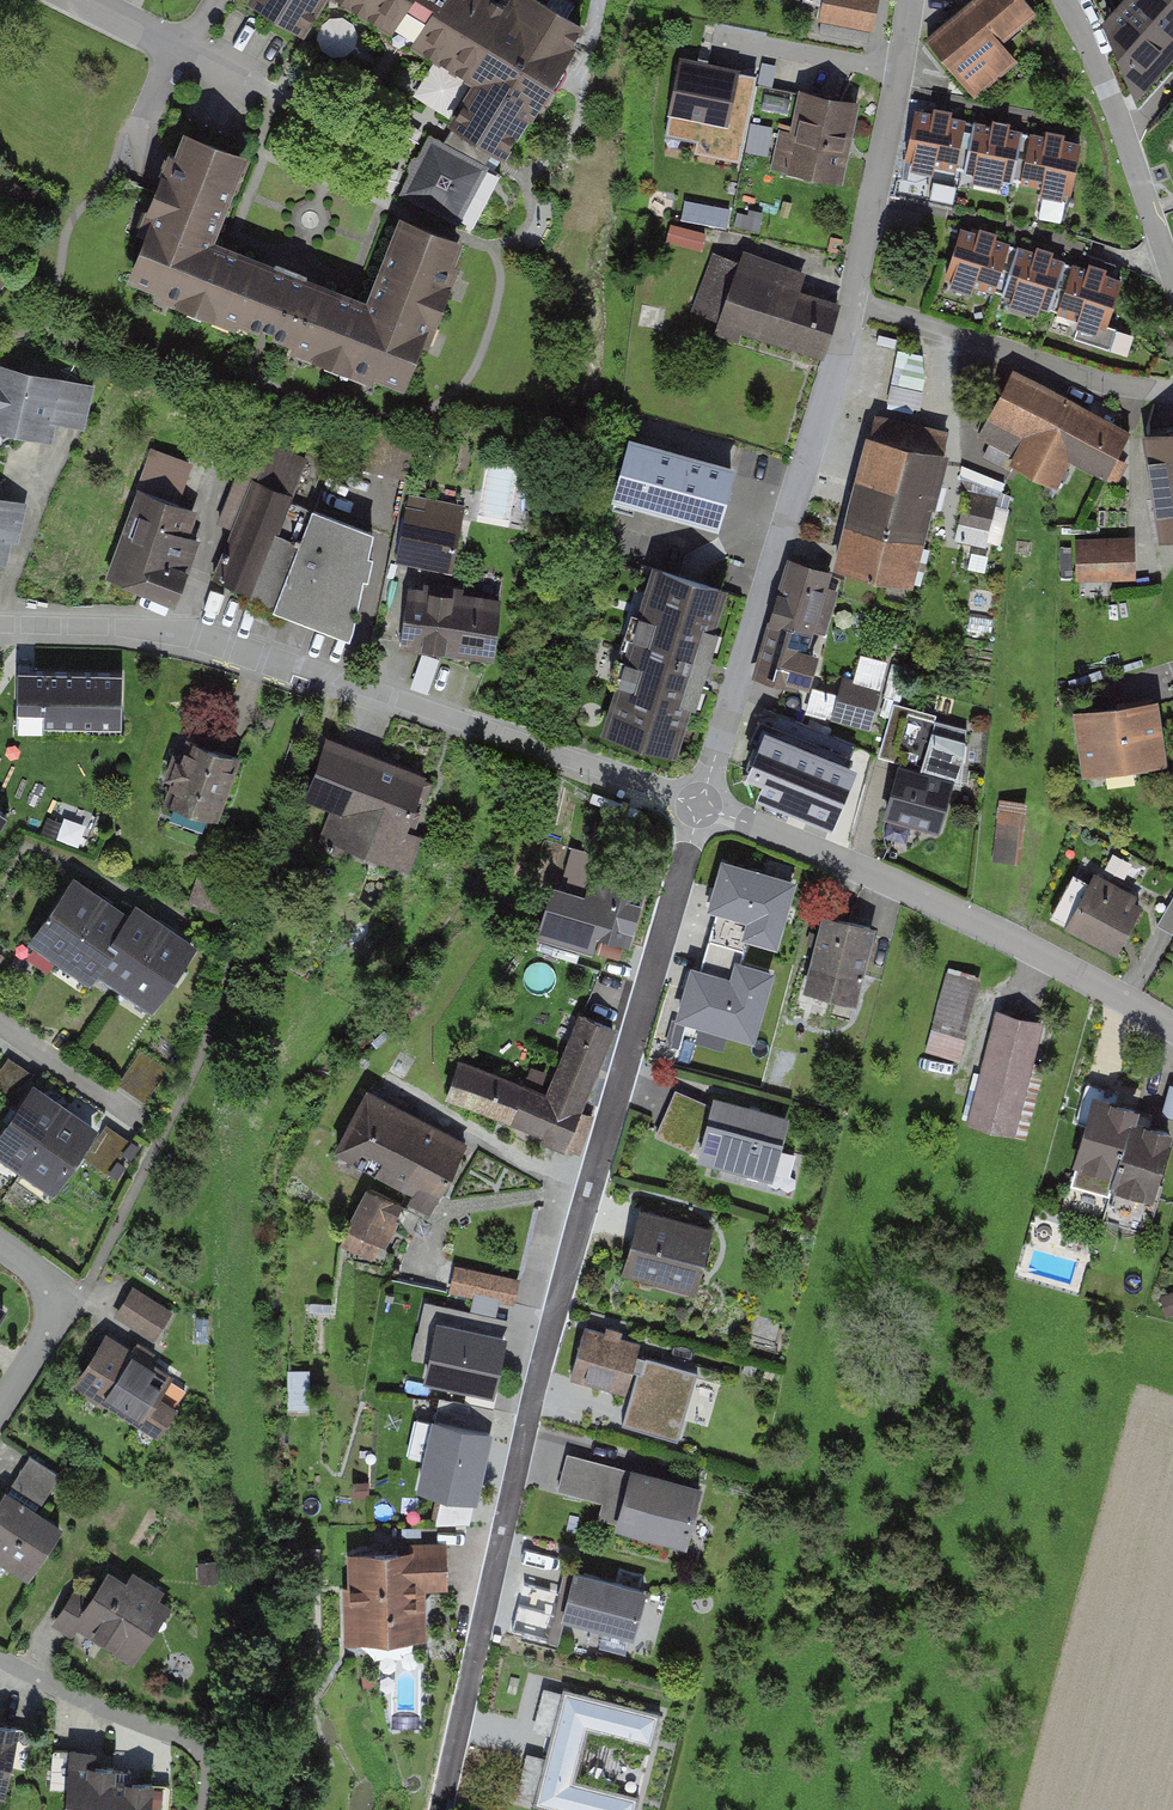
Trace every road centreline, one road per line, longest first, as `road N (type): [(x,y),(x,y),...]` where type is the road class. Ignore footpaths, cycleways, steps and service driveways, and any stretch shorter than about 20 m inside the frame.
road 1 (residential): [(441,1809),(702,805)]
road 2 (residential): [(702,805),(189,636),(0,629)]
road 3 (residential): [(702,805),(849,302)]
road 4 (residential): [(1172,1030),(918,896),(702,805)]
road 5 (unclassified): [(1172,385),(1132,389),(849,302)]
road 6 (residential): [(1062,0),(1094,58),(1172,287)]
road 7 (residential): [(849,302),(909,0)]
road 8 (residential): [(0,1657),(205,1750)]
road 9 (residential): [(0,1407),(44,1339),(54,1301),(45,1280),(0,1243)]
road 10 (residential): [(81,0),(258,88)]

